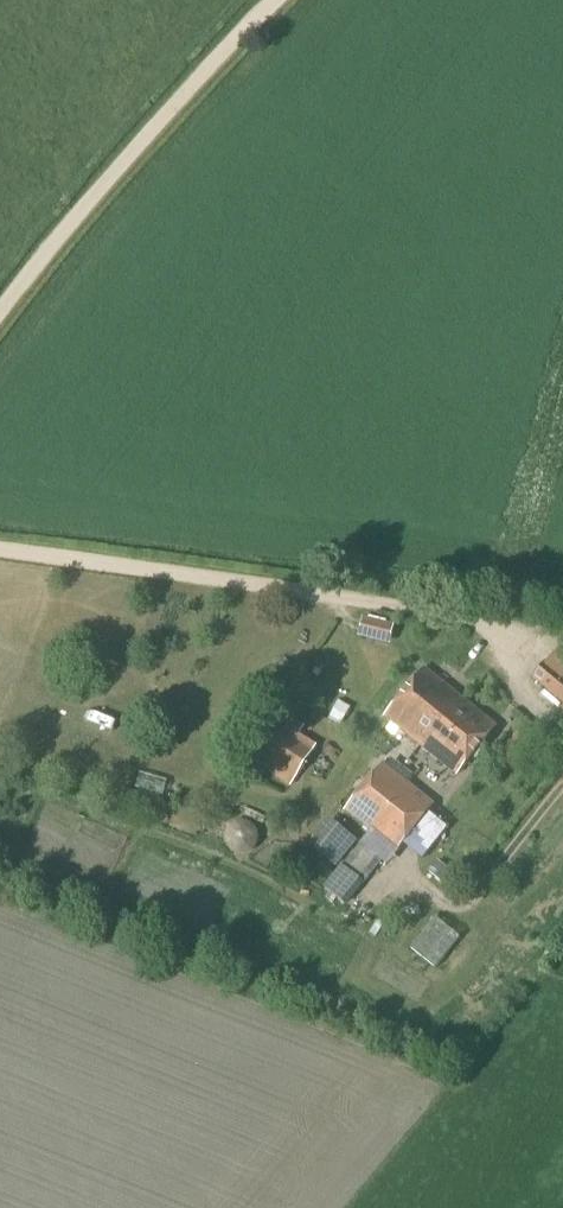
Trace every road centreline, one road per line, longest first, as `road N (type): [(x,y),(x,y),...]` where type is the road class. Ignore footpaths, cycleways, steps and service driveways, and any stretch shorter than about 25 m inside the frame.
road 1 (track): [(0,312),(66,228),(276,0)]

